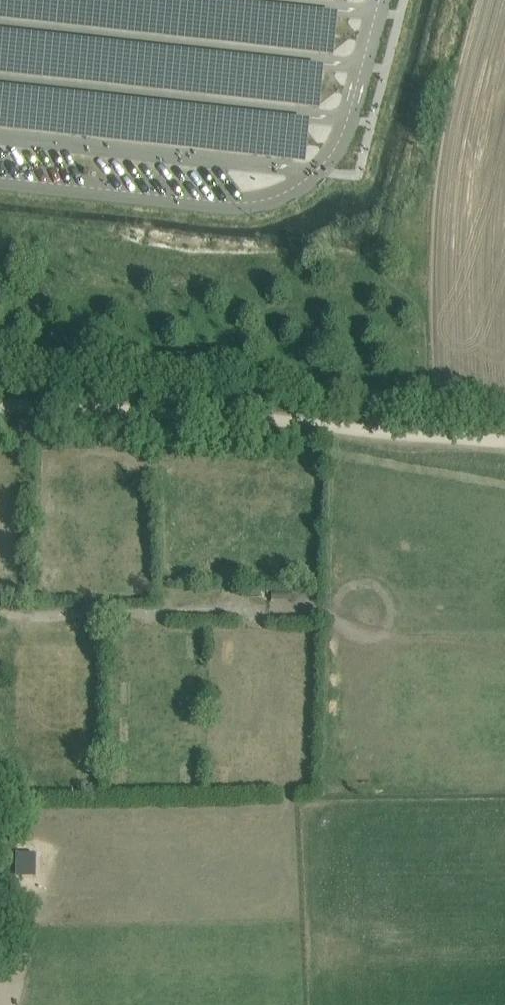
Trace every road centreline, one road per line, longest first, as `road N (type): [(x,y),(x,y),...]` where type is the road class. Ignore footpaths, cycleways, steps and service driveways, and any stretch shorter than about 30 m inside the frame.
road 1 (track): [(504,442),(0,404)]

